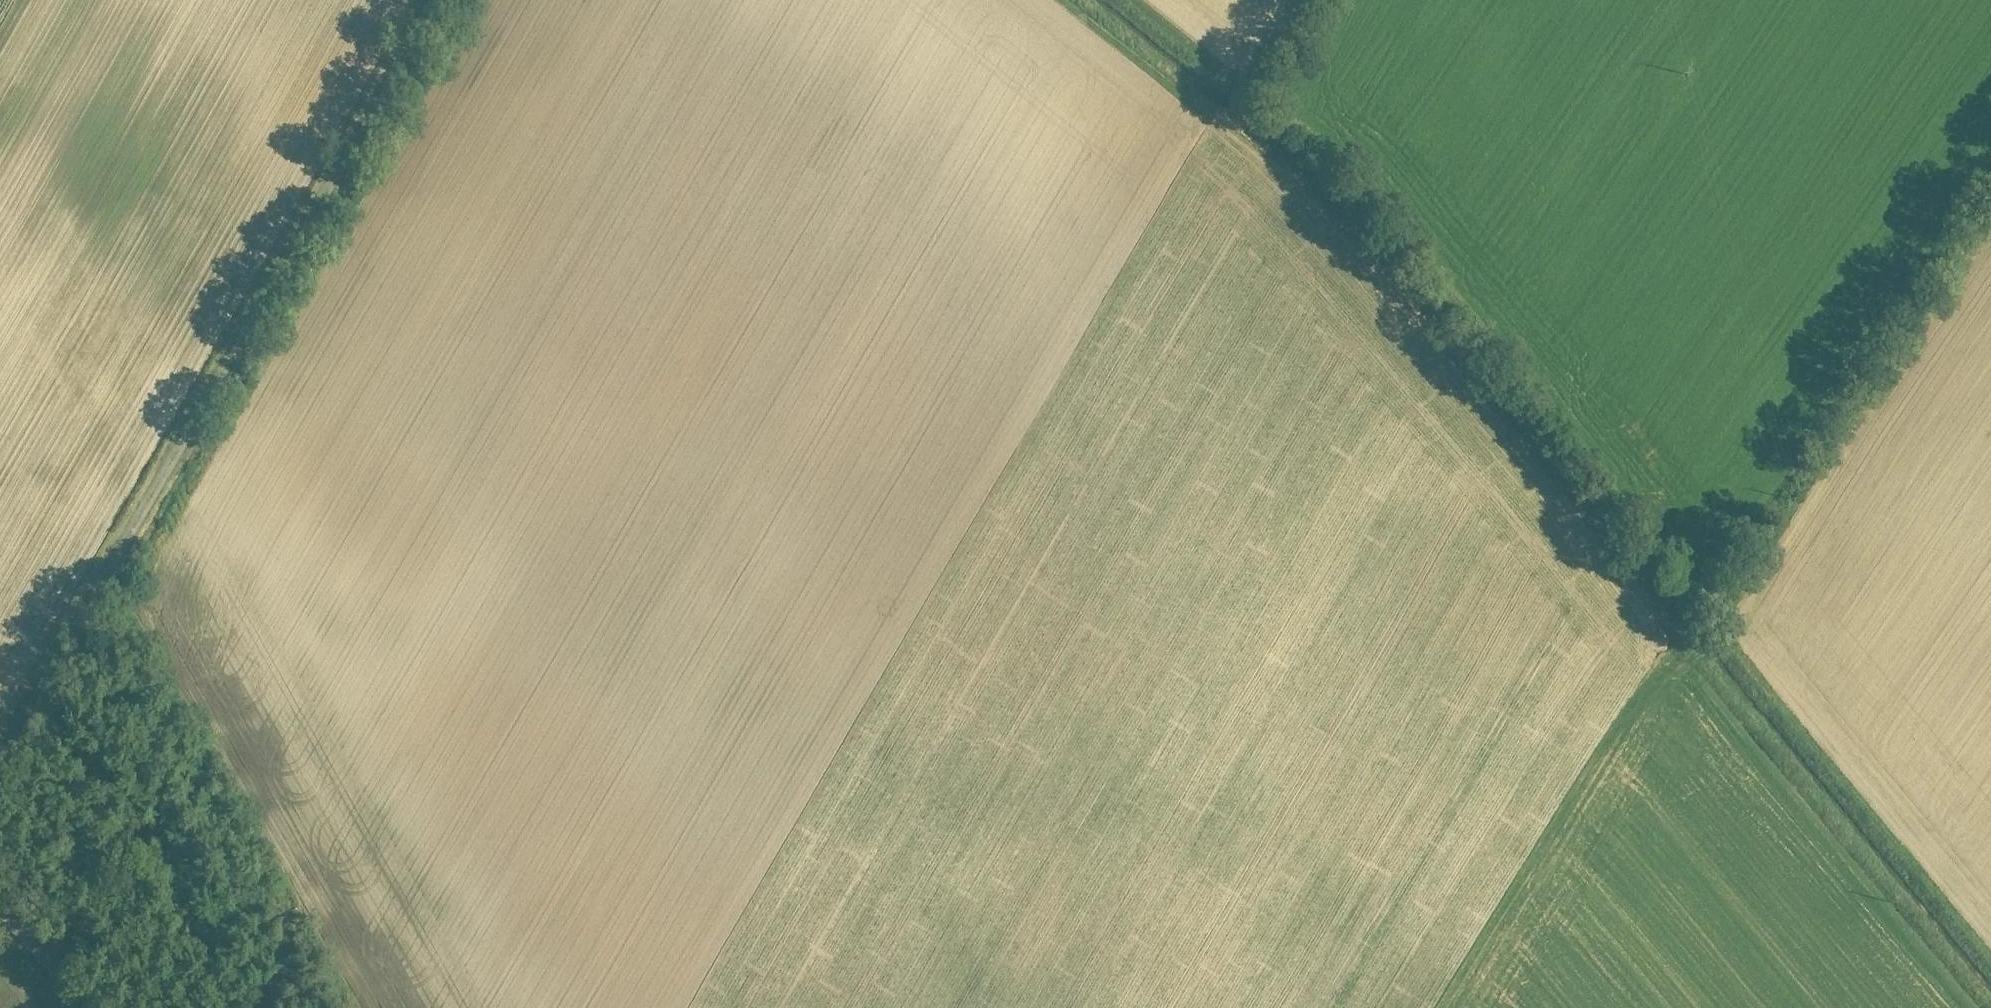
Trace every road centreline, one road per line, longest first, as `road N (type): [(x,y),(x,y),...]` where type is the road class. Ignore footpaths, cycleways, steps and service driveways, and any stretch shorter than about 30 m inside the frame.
road 1 (unclassified): [(0,770),(440,0)]

